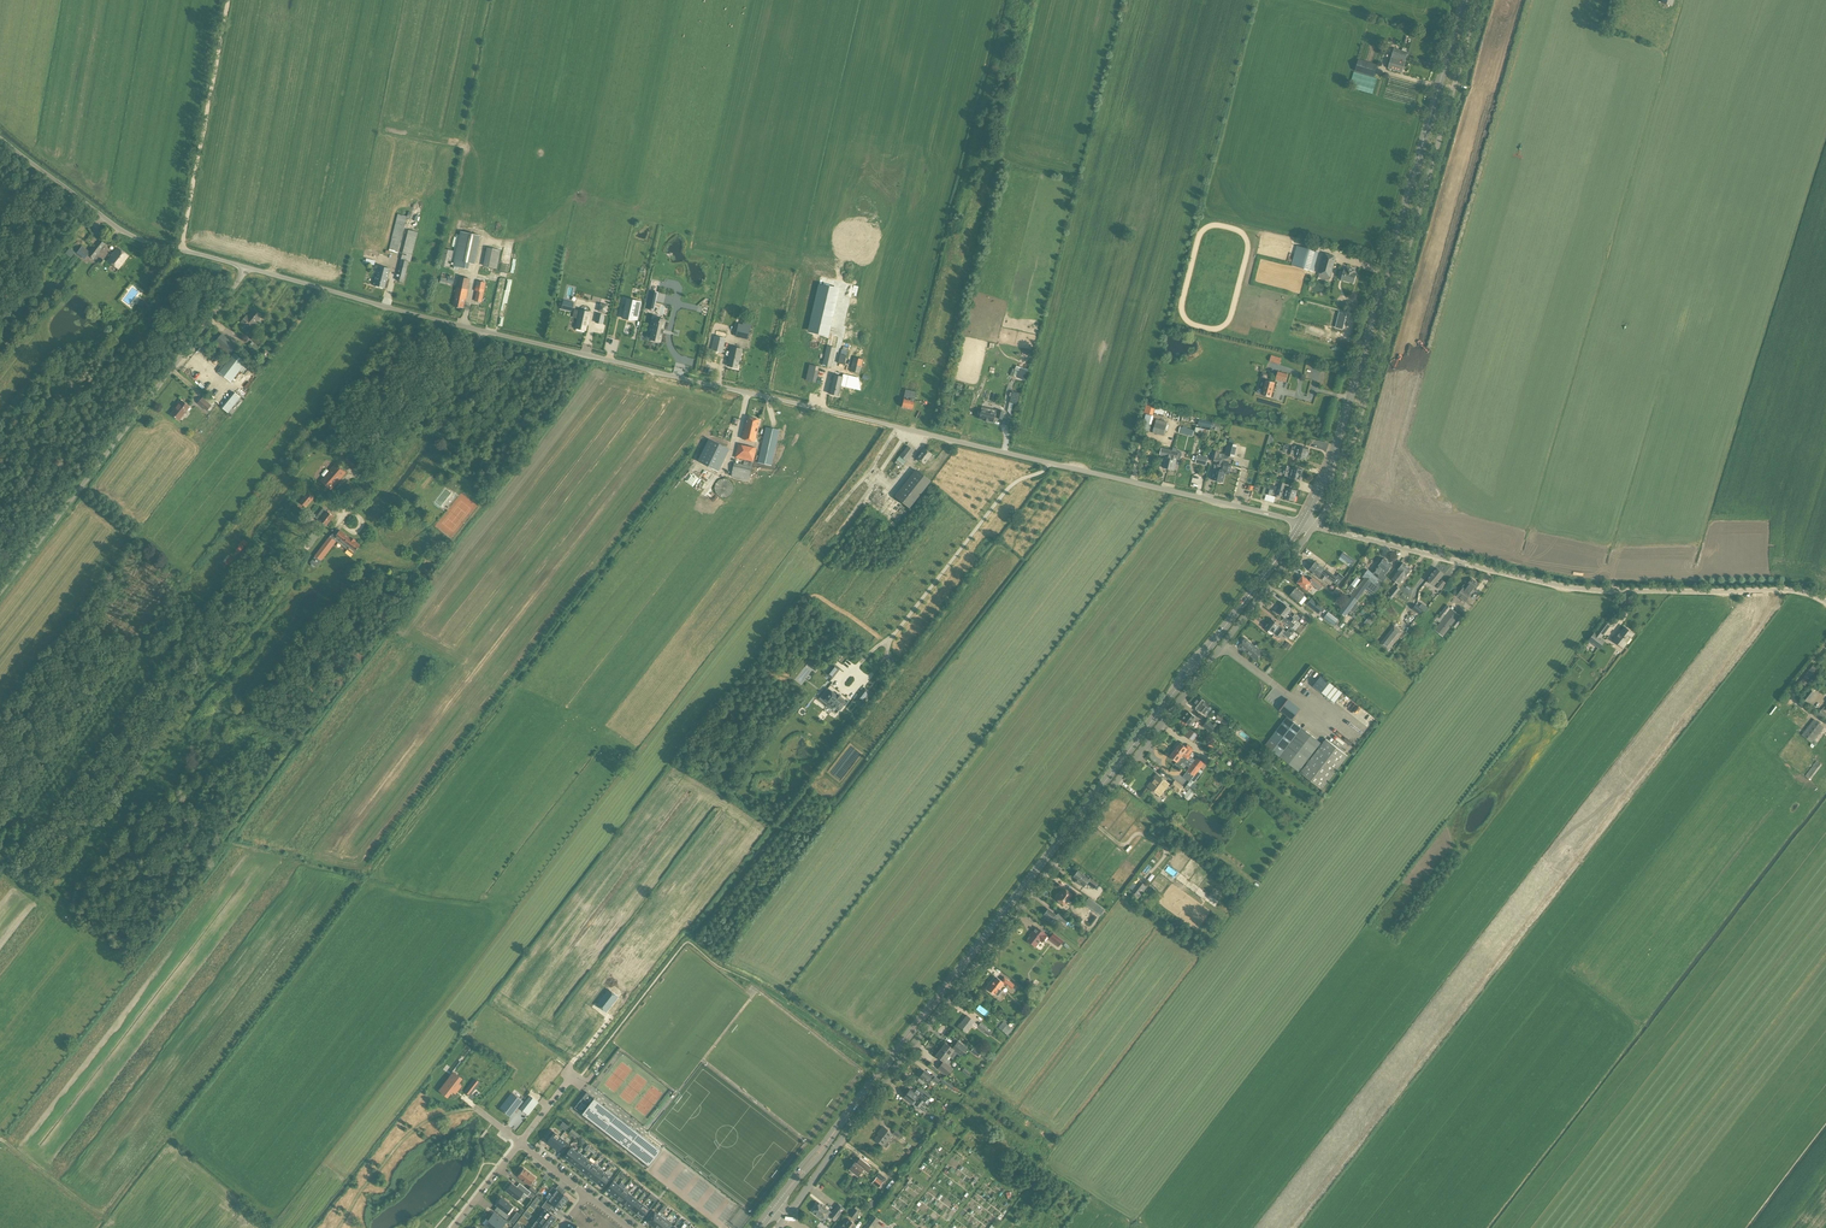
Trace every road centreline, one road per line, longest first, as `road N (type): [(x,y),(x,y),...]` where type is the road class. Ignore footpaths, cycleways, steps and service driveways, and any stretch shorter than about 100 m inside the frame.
road 1 (unclassified): [(1302,523),(485,331),(248,268)]
road 2 (primary): [(775,1207),(1302,523)]
road 3 (unclassified): [(1315,526),(1349,457),(1480,0)]
road 4 (primary): [(1302,523),(1331,461),(1464,0)]
road 5 (unclassified): [(1825,601),(1780,590),(1584,589),(1315,526)]
road 6 (residential): [(787,1216),(1062,852)]
road 7 (unclassified): [(1062,852),(1315,526)]
road 8 (unclassified): [(0,592),(248,268)]
road 9 (unclassified): [(248,268),(137,238),(0,138)]
road 10 (track): [(181,251),(228,0)]
road 11 (track): [(0,1139),(98,1211),(161,1137),(177,1136)]
road 12 (track): [(250,534),(314,459),(333,459),(370,482)]

